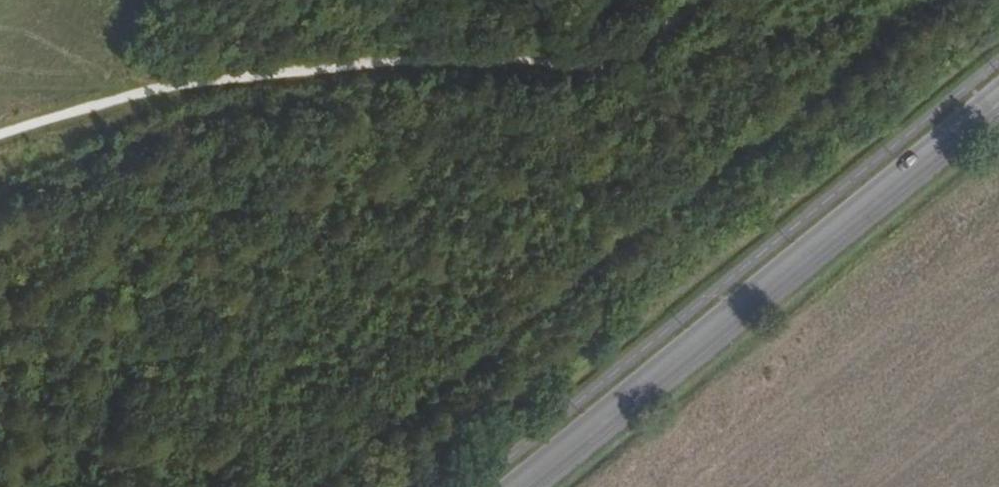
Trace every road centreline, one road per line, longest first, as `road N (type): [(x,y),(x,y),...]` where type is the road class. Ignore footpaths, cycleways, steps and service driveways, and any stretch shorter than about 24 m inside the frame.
road 1 (track): [(0,134),(202,84),(496,56),(604,64),(702,0)]
road 2 (tertiary): [(513,486),(998,96)]

